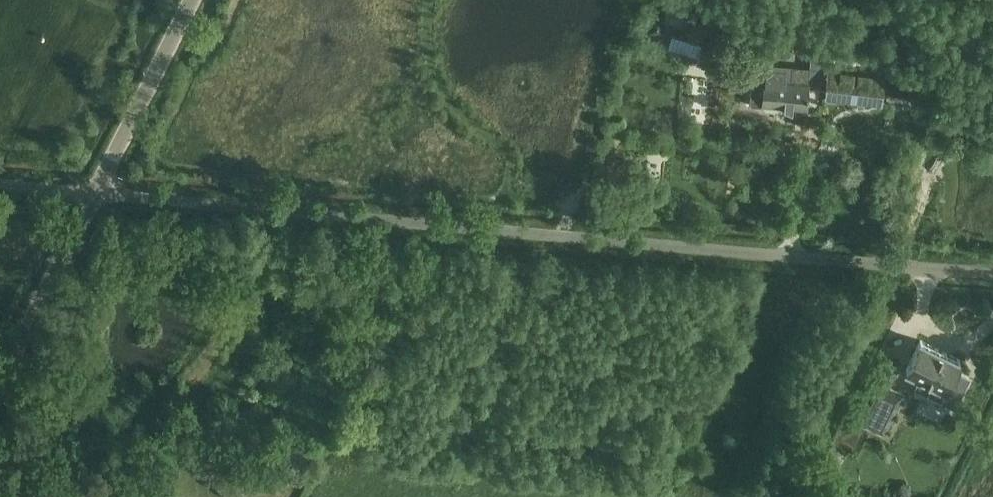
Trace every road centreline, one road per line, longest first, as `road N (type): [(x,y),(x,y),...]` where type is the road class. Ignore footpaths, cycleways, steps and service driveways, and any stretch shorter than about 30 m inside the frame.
road 1 (unclassified): [(99,186),(992,272)]
road 2 (unclassified): [(0,389),(99,186)]
road 3 (unclassified): [(99,186),(192,0)]

